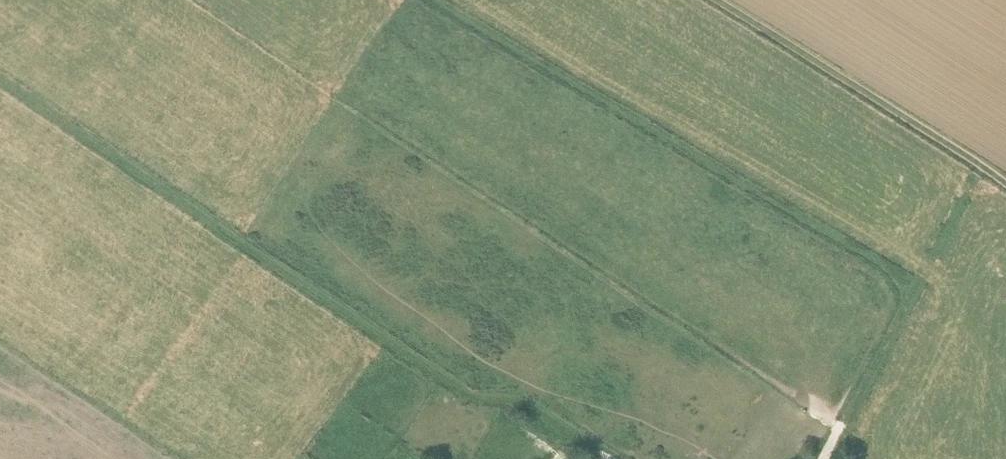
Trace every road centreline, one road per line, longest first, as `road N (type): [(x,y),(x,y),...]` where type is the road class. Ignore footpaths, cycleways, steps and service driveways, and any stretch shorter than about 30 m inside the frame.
road 1 (track): [(1005,182),(717,0)]

